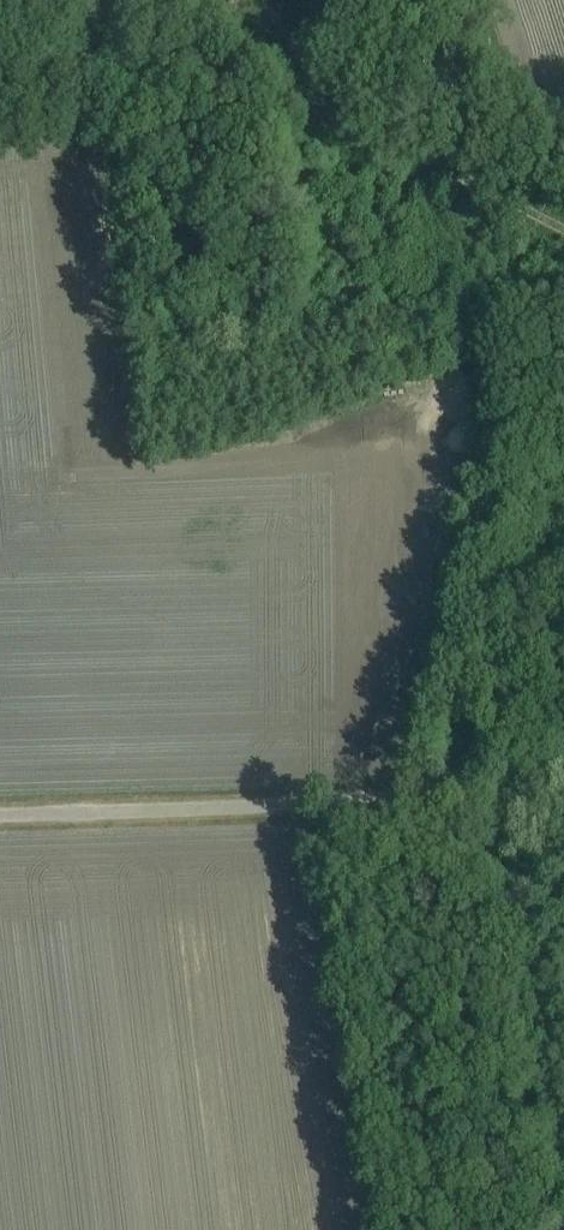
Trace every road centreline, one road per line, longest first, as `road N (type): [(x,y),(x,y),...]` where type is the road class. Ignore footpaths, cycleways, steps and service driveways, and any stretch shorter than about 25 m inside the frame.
road 1 (unclassified): [(563,771),(365,799),(0,815)]
road 2 (track): [(128,0),(563,231)]

